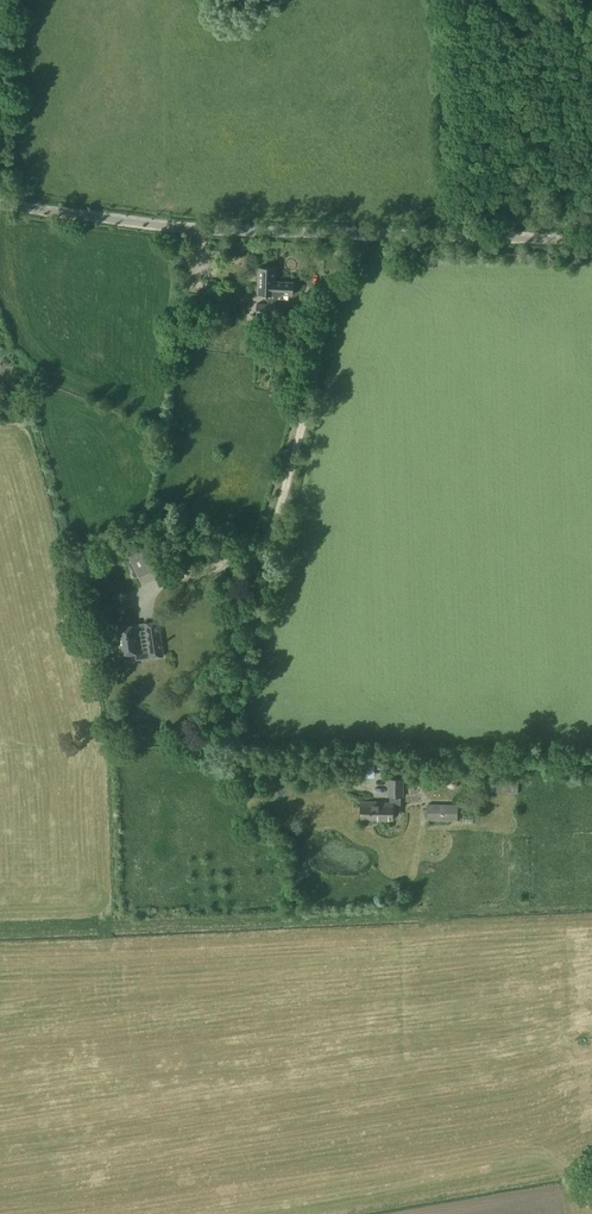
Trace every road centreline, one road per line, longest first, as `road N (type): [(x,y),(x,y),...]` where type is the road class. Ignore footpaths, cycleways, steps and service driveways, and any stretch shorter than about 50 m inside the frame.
road 1 (tertiary): [(591,240),(192,230),(0,204)]

